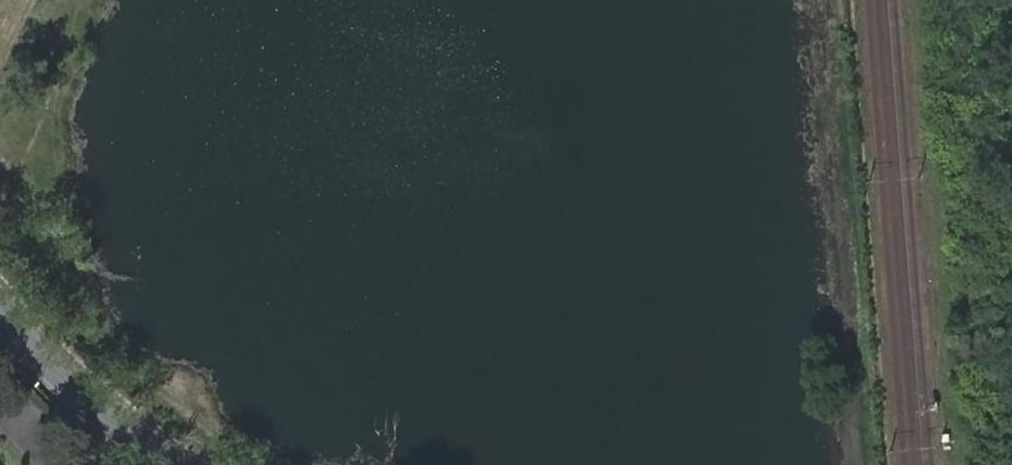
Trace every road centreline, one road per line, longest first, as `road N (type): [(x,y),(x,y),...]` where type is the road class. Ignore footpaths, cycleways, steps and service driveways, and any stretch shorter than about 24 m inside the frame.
road 1 (tertiary): [(0,312),(173,464)]

